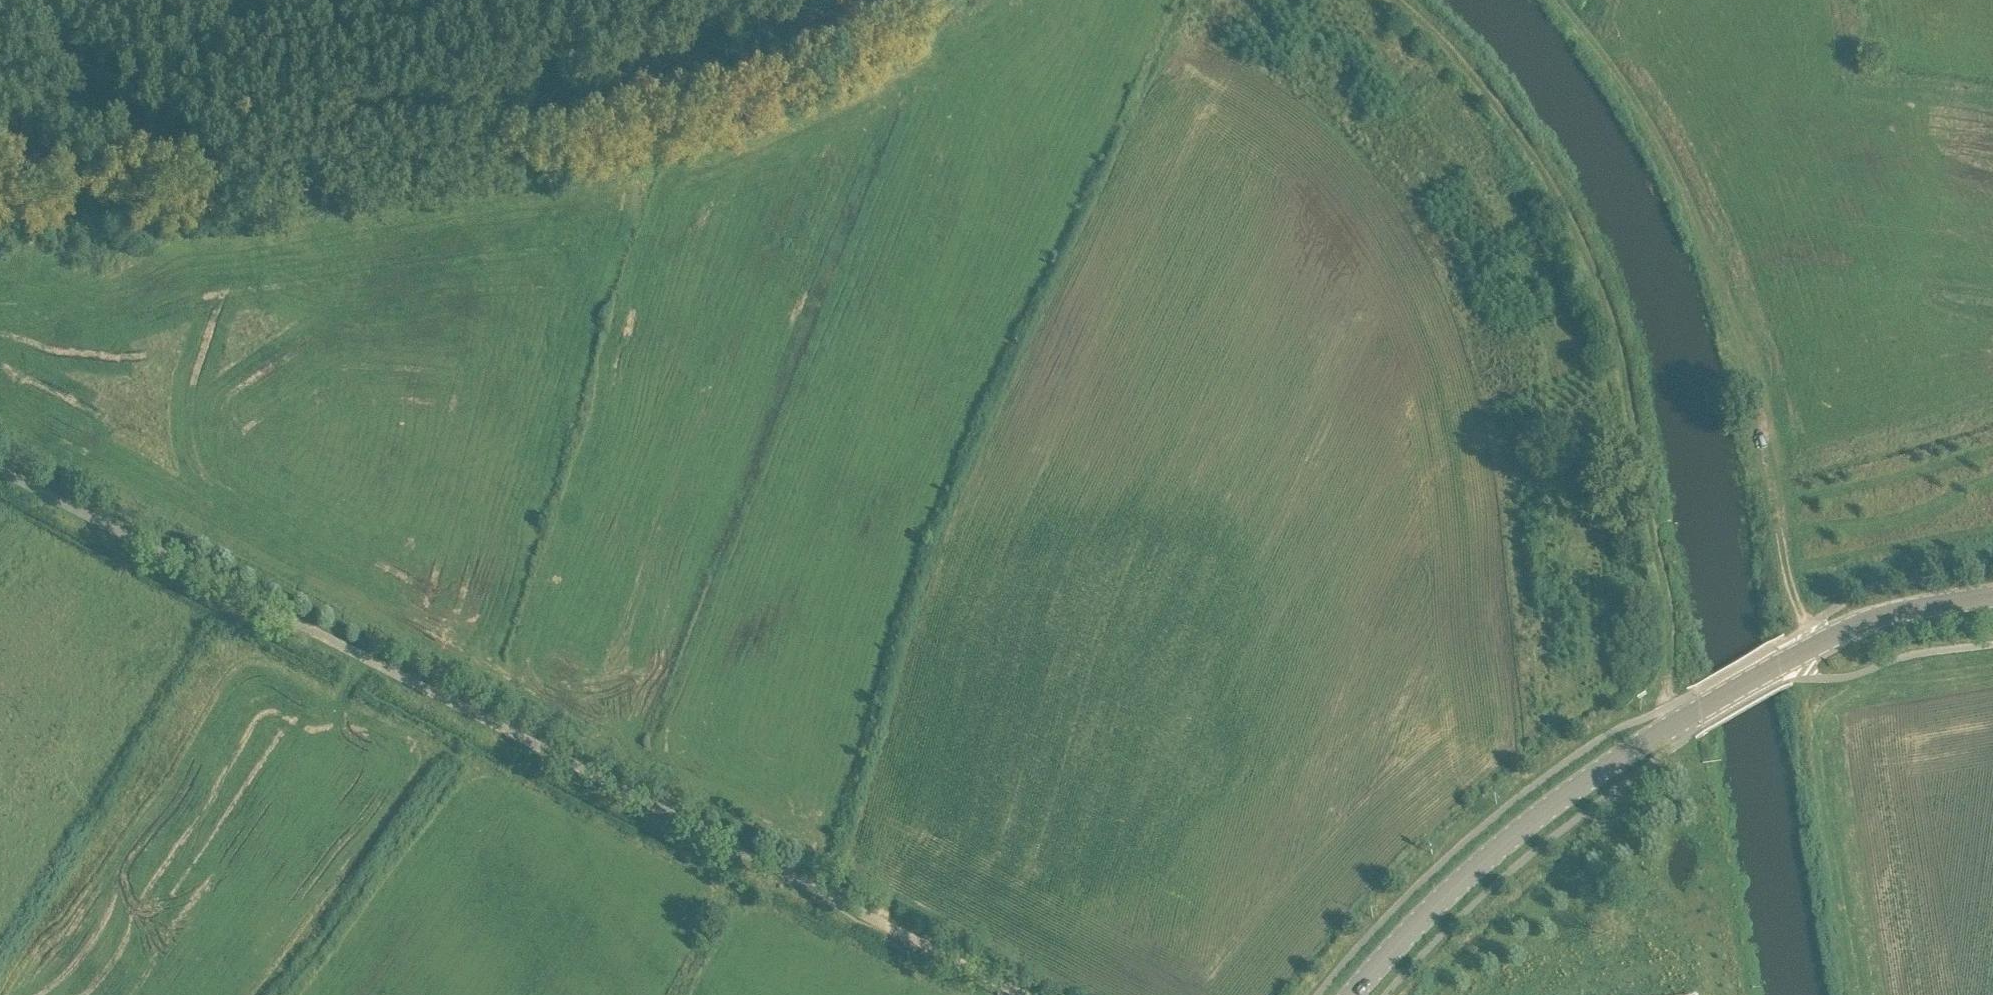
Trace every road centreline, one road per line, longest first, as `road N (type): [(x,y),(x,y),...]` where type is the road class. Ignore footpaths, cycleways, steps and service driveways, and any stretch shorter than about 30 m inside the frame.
road 1 (track): [(1023,994),(0,470)]
road 2 (secondary): [(1358,994),(1527,821),(1701,706),(1840,631),(1992,596)]

